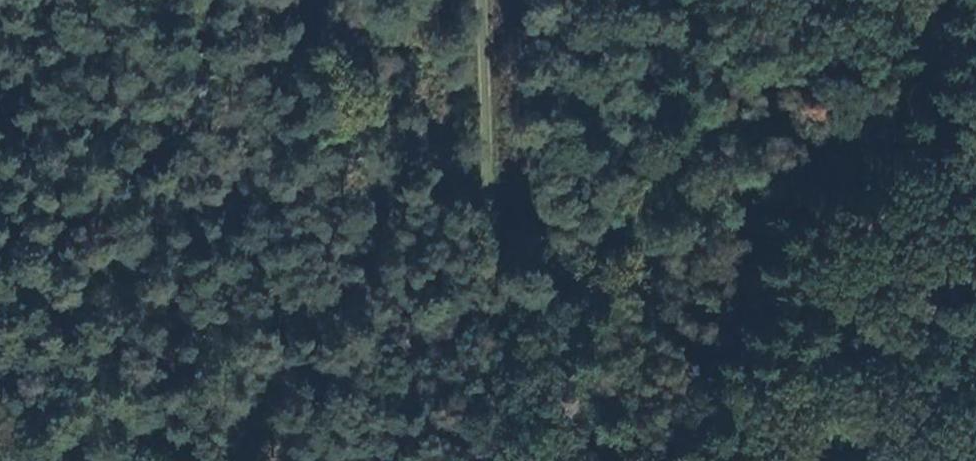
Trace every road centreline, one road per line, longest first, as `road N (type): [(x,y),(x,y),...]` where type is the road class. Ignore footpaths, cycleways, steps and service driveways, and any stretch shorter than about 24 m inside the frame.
road 1 (track): [(469,0),(484,460)]

